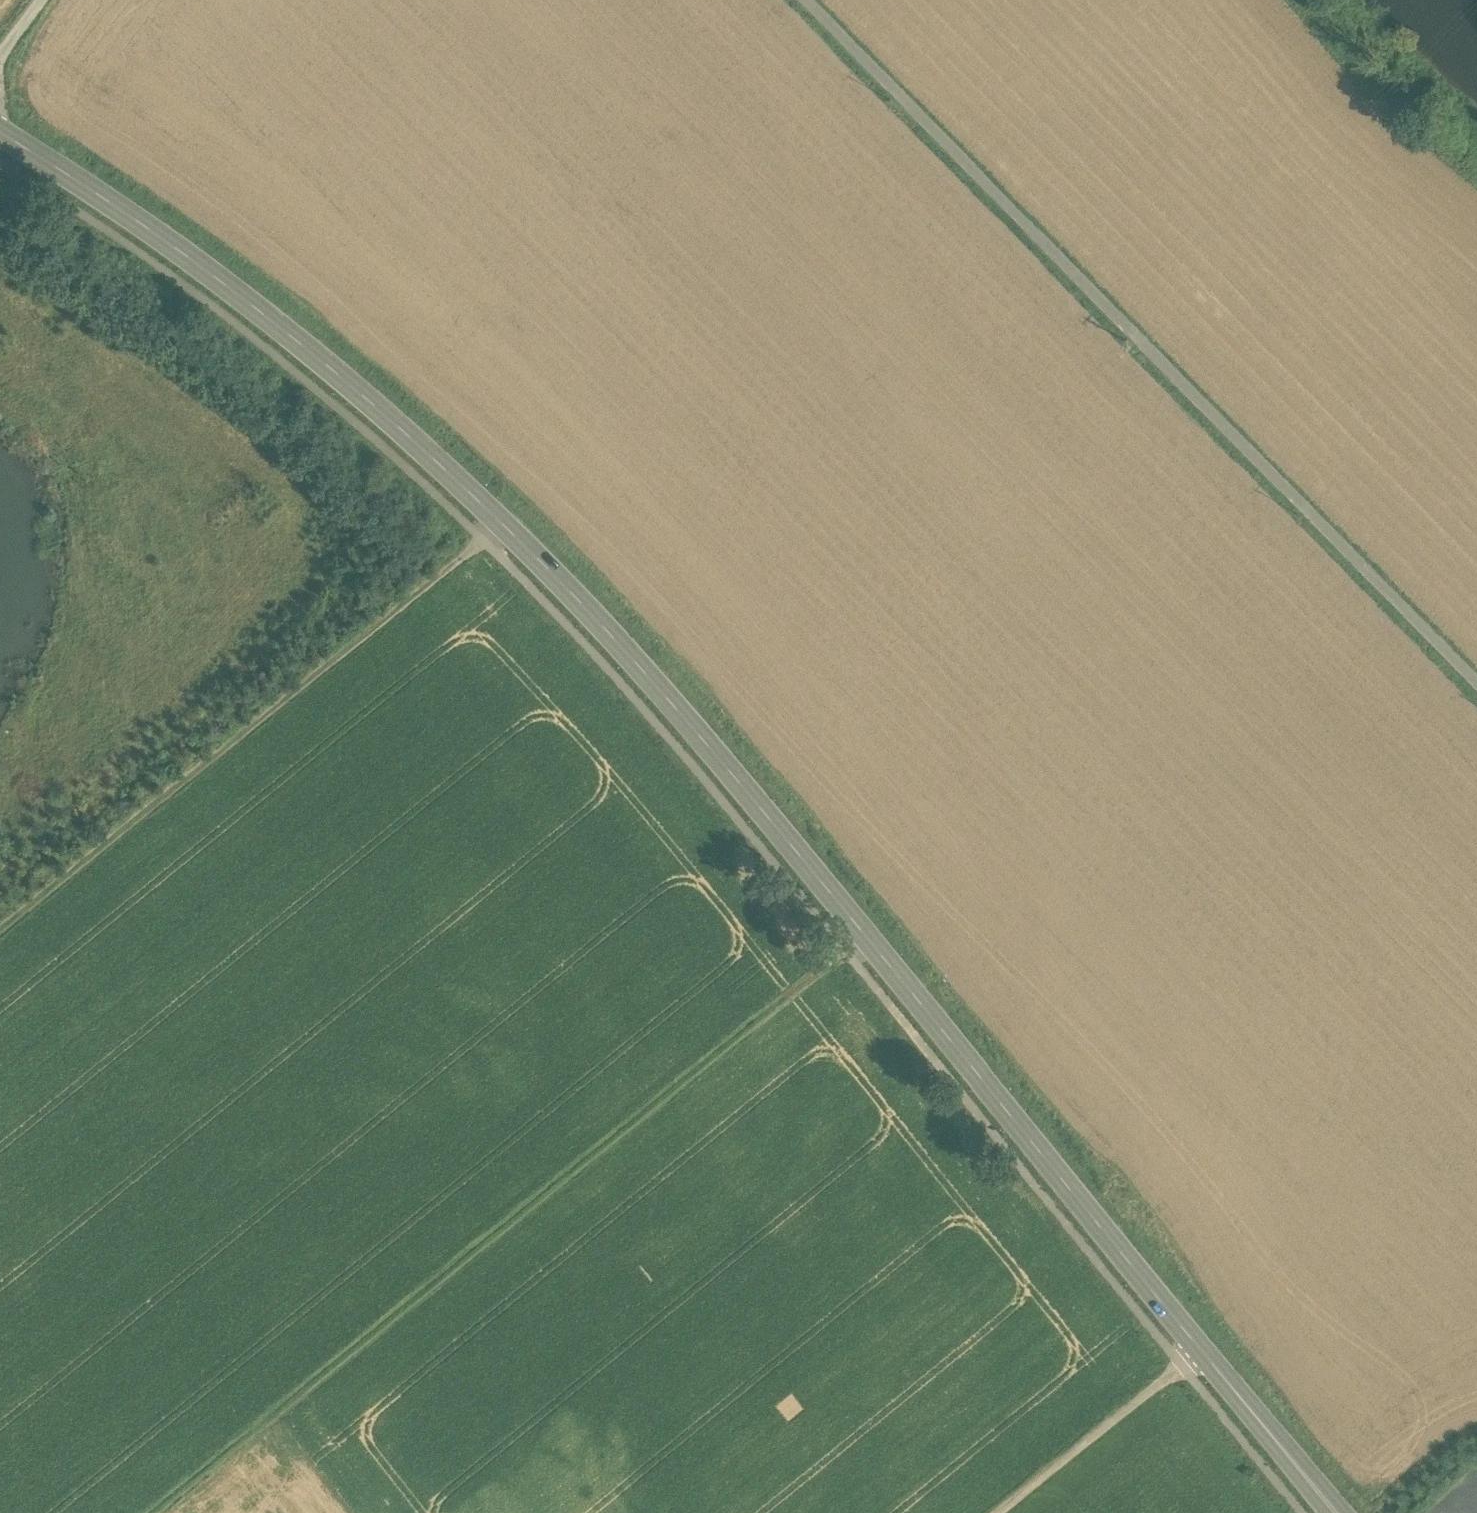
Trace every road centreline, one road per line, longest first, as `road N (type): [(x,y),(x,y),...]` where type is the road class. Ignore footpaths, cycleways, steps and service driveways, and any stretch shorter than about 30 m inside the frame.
road 1 (secondary): [(1337,1512),(757,803),(580,601),(369,400),(265,315),(0,131)]
road 2 (track): [(1476,681),(810,0)]
road 3 (track): [(148,1512),(862,932)]
road 4 (track): [(500,521),(0,952)]
road 5 (track): [(1001,1512),(1201,1348)]

